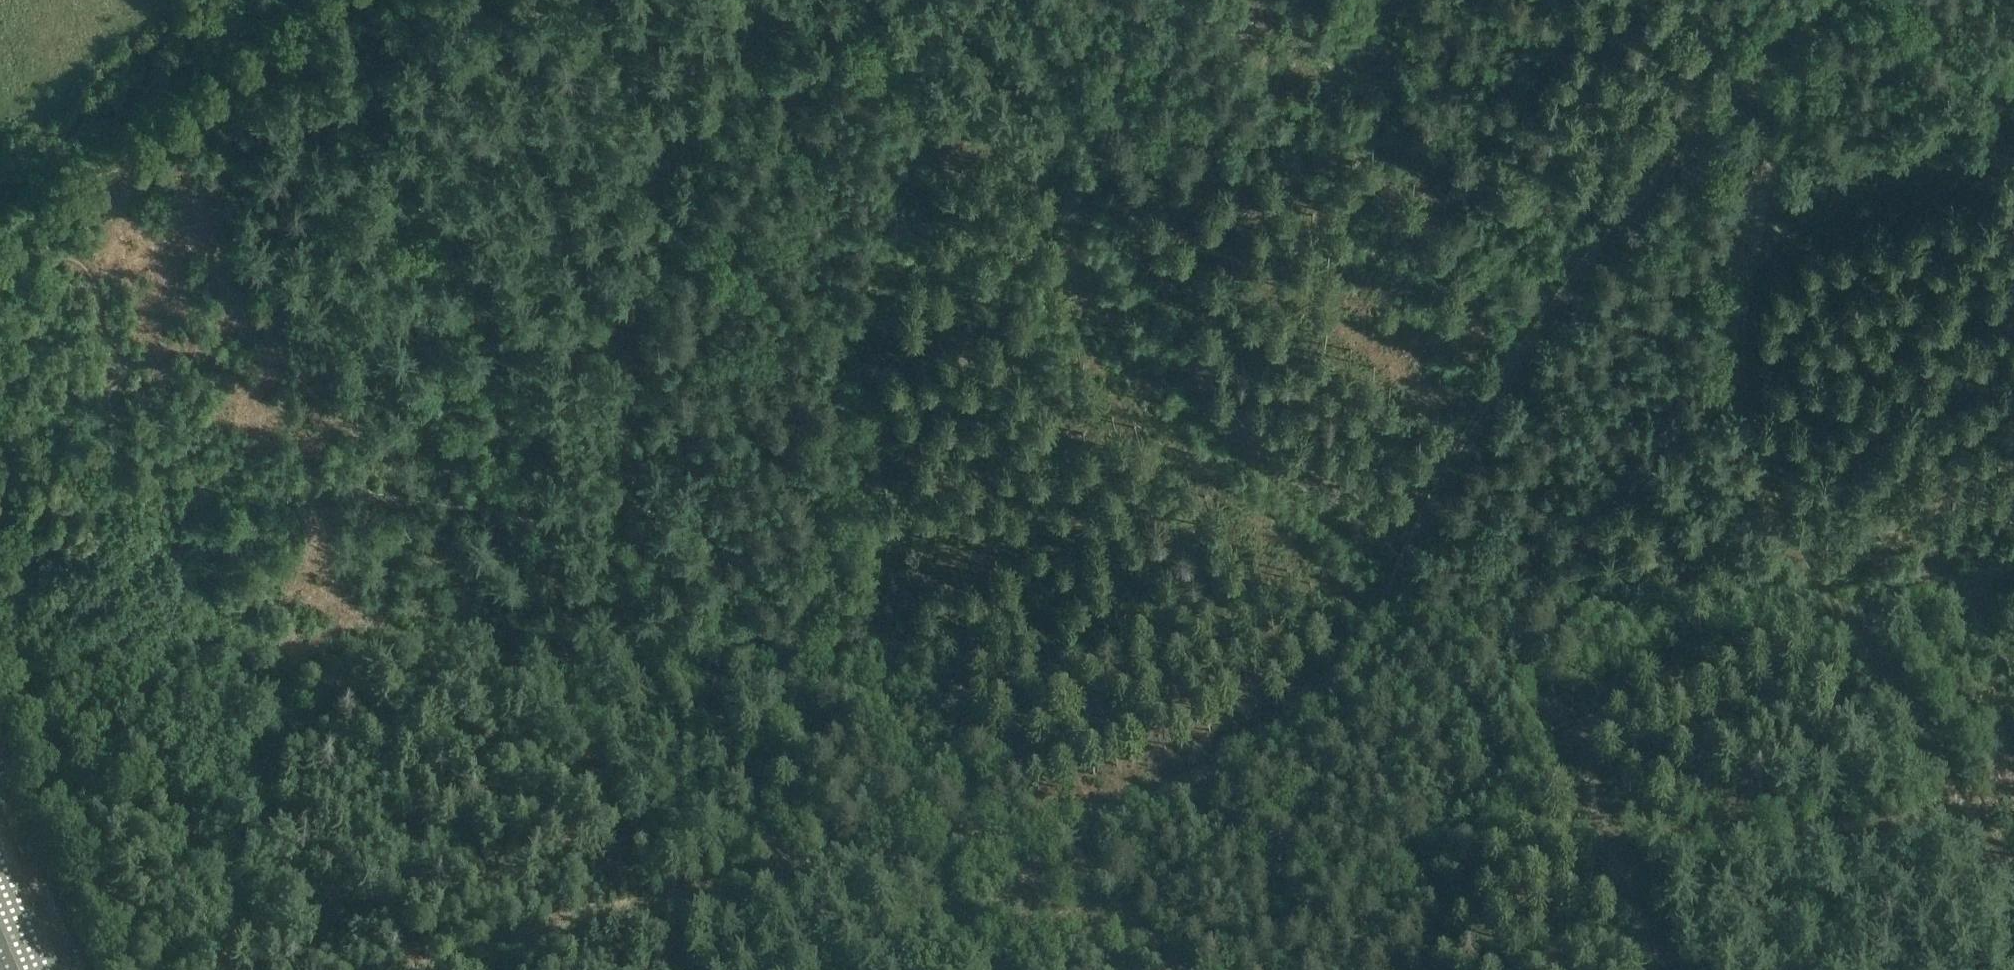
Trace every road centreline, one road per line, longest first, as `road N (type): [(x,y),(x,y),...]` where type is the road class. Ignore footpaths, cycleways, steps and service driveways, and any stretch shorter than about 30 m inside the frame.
road 1 (track): [(2013,865),(1838,592),(1775,459),(1756,359),(1770,135),(1753,77),(1699,0)]
road 2 (track): [(468,969),(776,879),(1131,806),(1250,756),(1331,703)]
road 3 (track): [(335,0),(0,237)]
road 4 (track): [(0,619),(138,969)]

